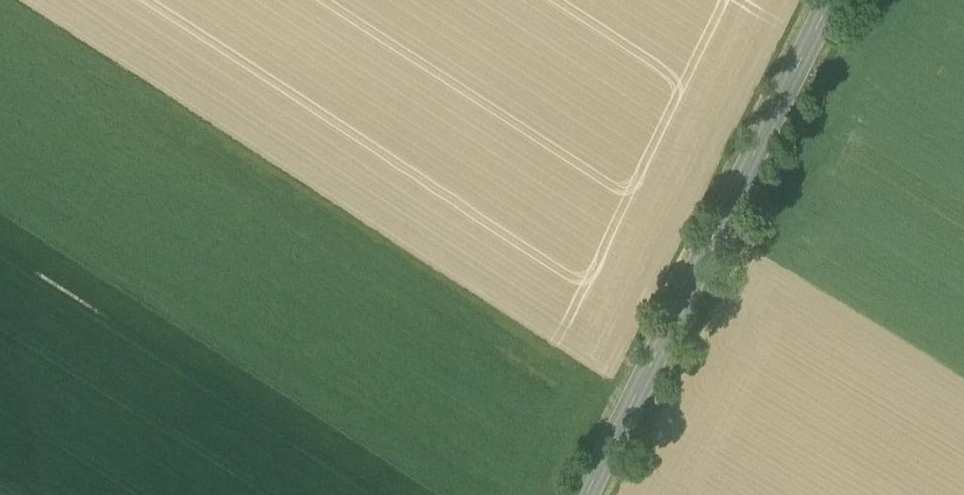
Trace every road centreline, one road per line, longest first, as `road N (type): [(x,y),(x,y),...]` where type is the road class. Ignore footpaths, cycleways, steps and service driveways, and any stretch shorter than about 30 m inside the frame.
road 1 (secondary): [(835,0),(591,494)]

